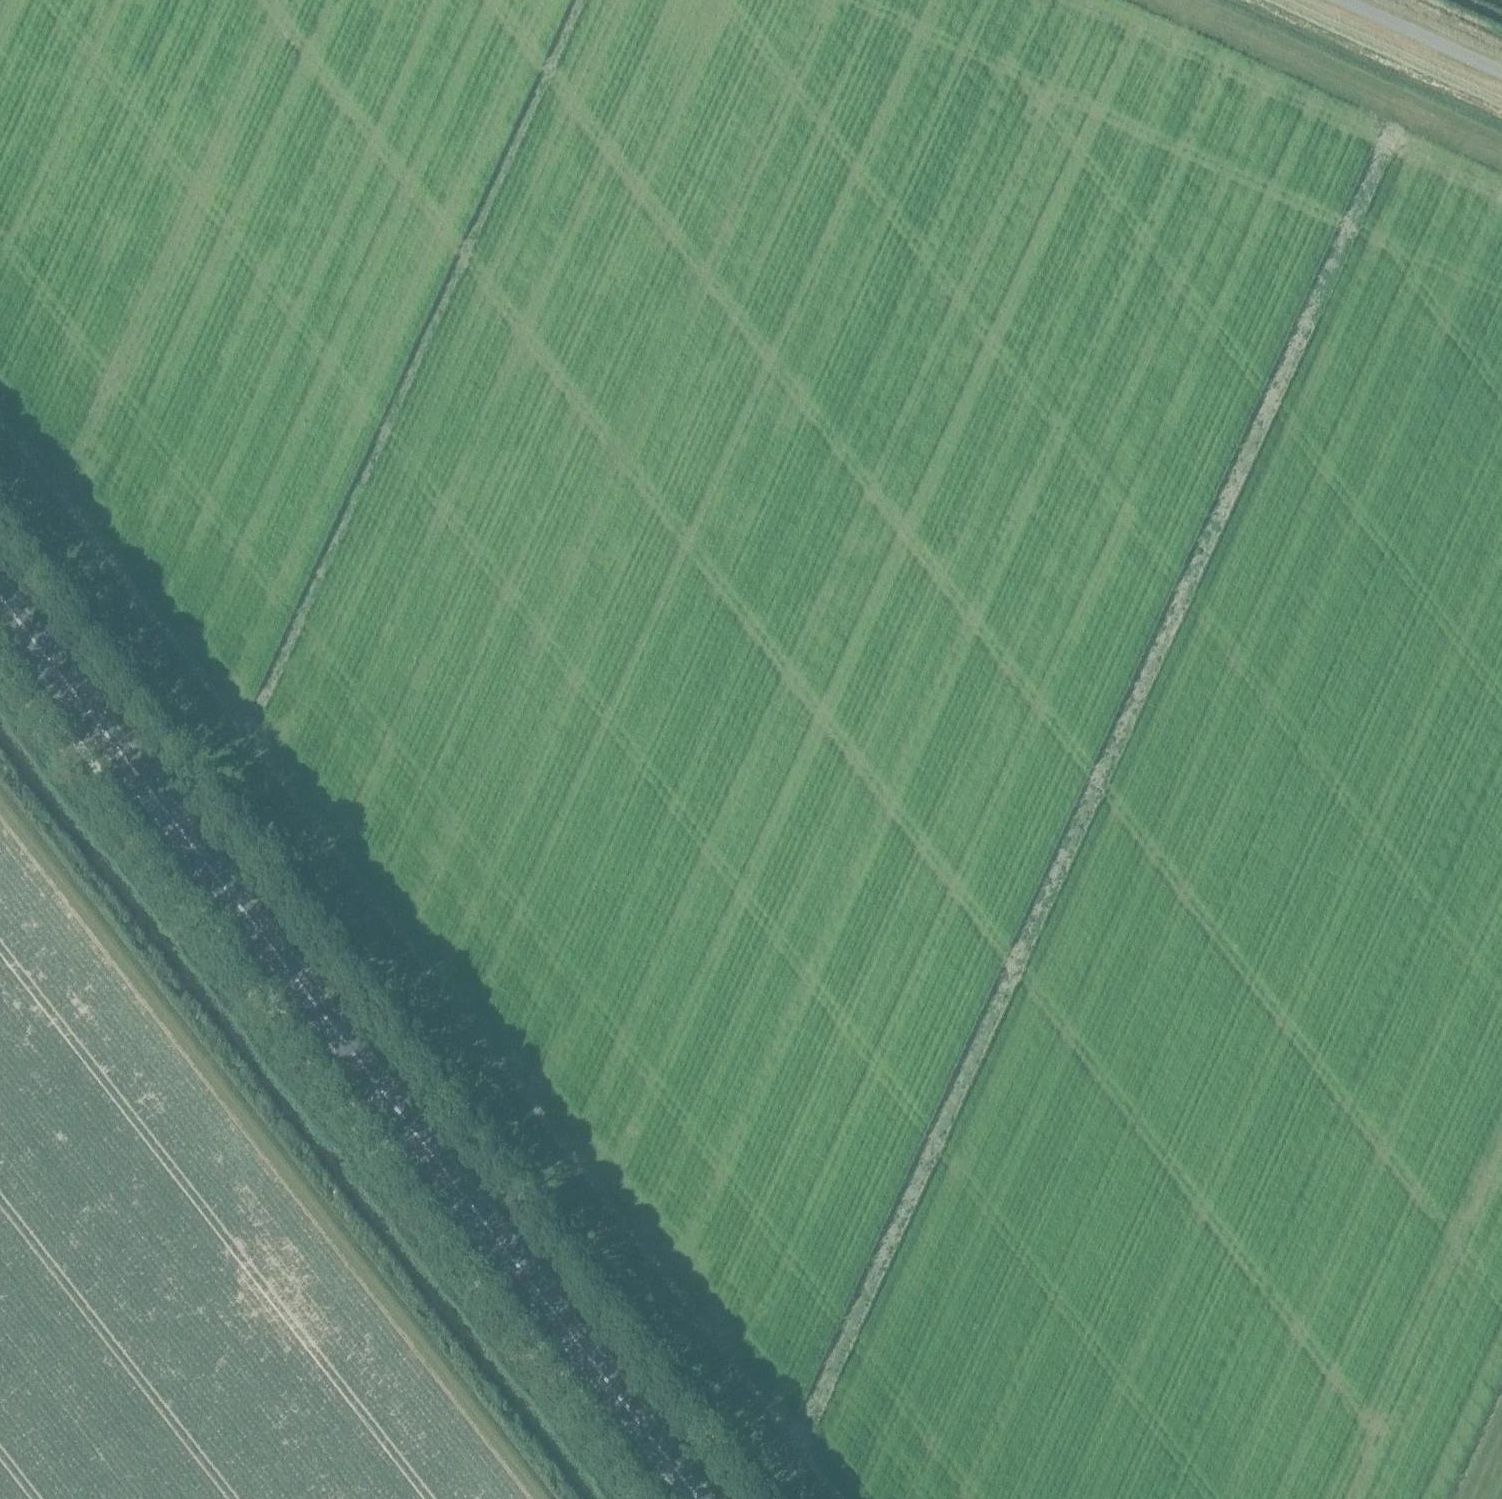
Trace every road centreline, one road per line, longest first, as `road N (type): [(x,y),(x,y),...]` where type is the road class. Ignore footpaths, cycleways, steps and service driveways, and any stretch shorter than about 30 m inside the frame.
road 1 (secondary): [(692,1498),(0,608)]
road 2 (unclassified): [(1501,70),(1350,0)]

